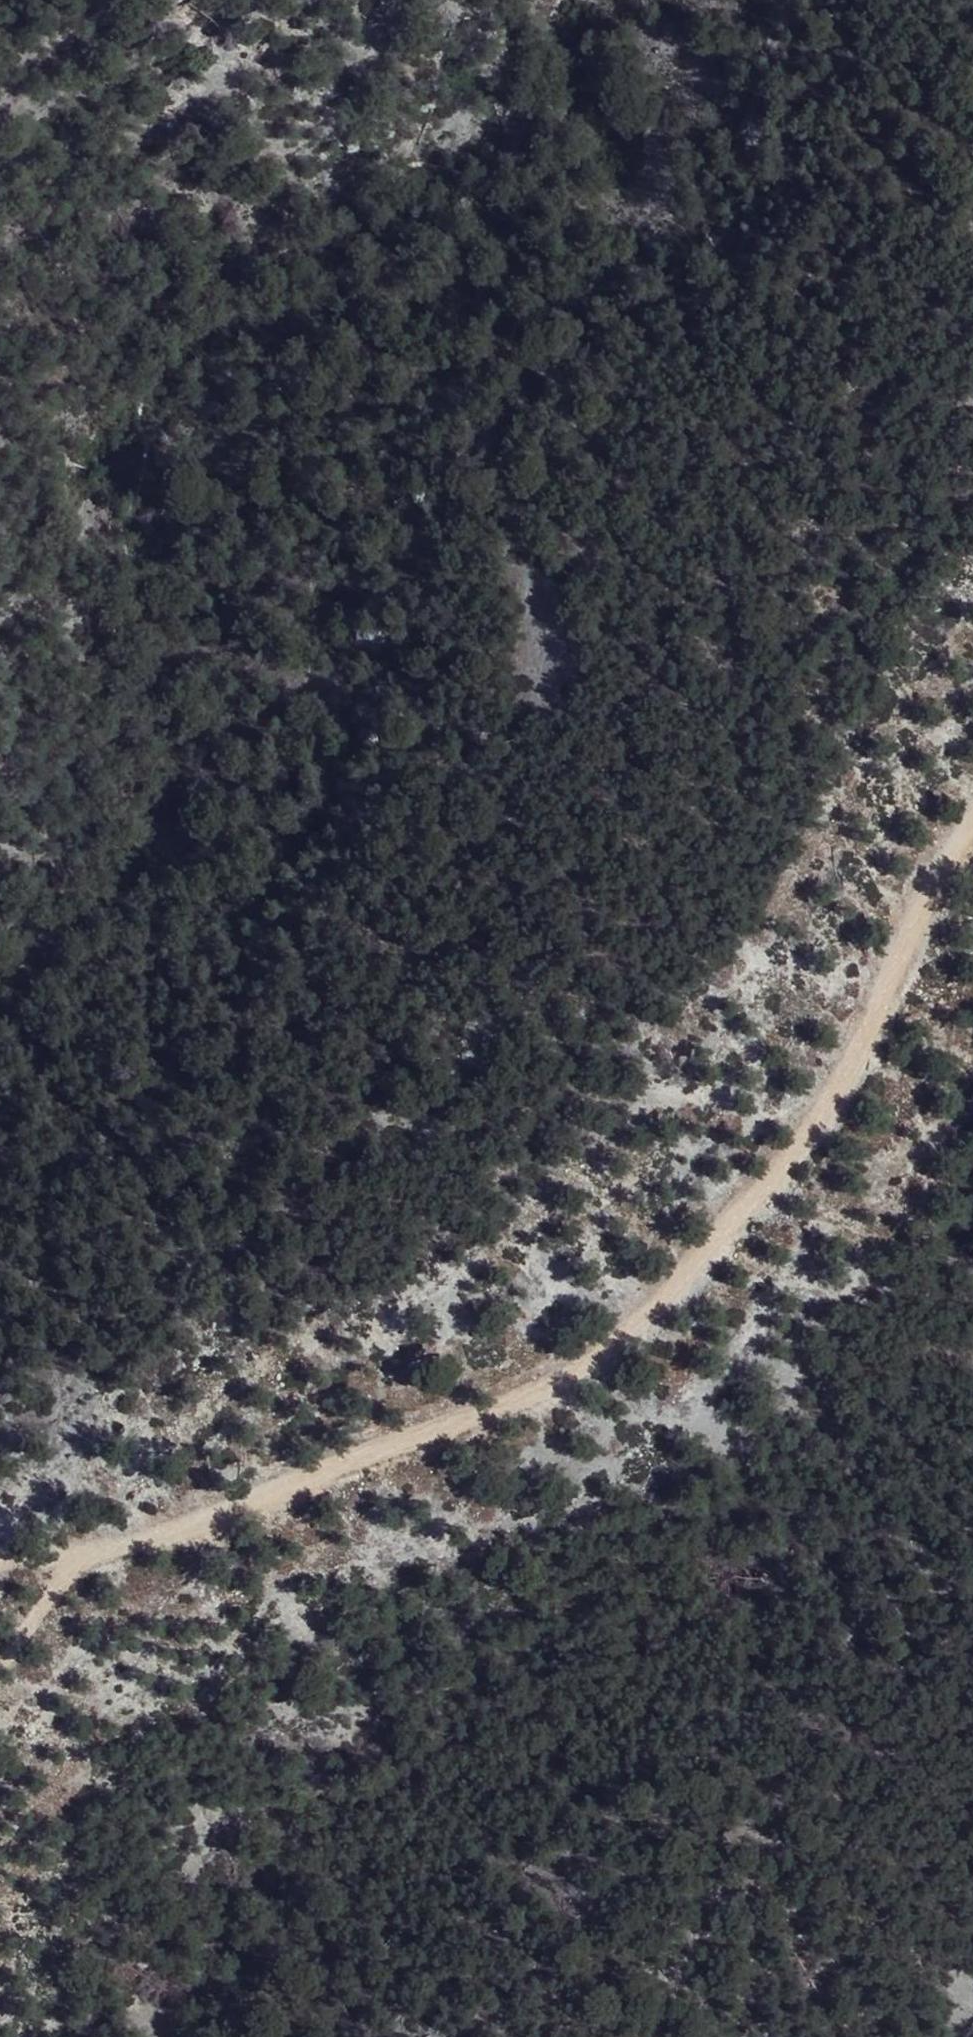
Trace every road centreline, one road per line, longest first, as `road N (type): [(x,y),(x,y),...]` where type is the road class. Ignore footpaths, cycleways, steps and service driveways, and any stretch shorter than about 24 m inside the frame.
road 1 (track): [(0,1553),(82,1550),(203,1528),(289,1482),(580,1372),(662,1301),(797,1155),(849,1070),(897,947),(972,818)]
road 2 (track): [(82,1550),(0,1663)]

